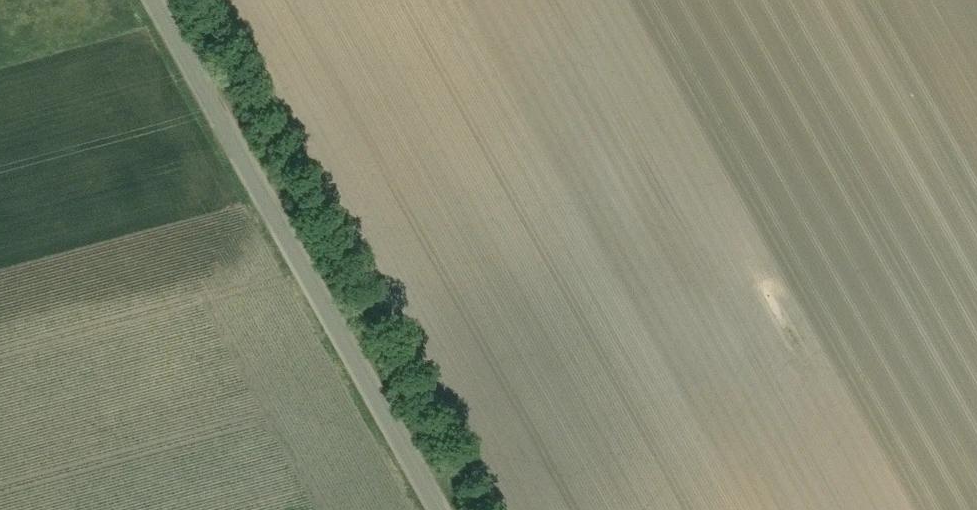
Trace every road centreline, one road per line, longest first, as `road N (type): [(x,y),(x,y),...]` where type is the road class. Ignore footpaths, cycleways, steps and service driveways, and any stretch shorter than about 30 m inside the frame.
road 1 (tertiary): [(438,509),(151,0)]

